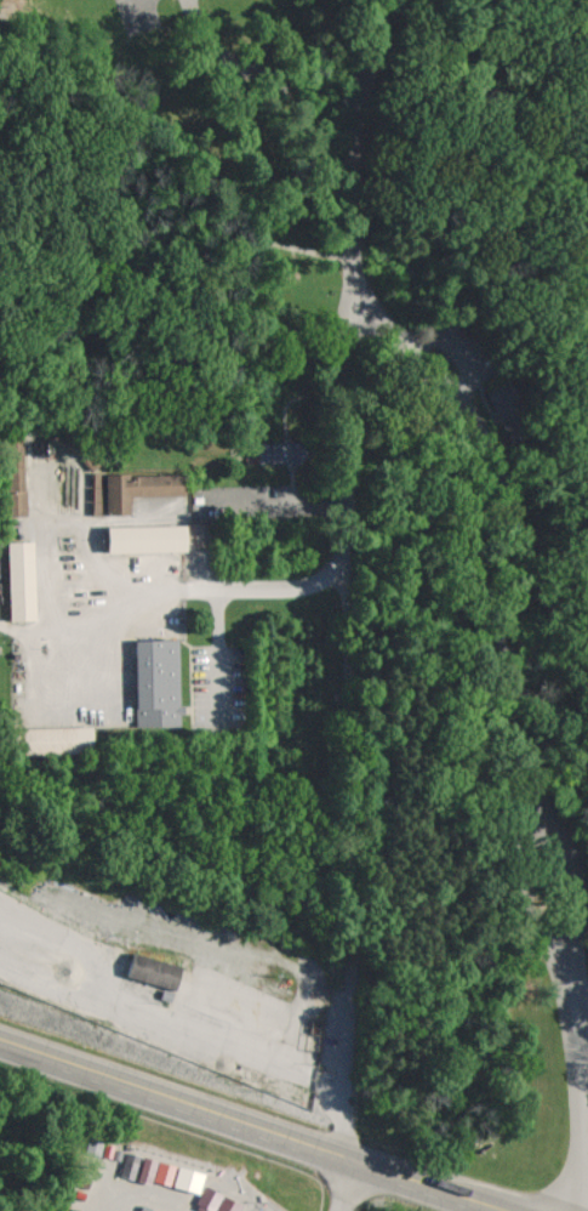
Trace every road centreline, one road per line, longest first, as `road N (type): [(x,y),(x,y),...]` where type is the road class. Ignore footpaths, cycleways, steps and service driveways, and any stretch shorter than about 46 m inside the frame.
road 1 (residential): [(398,0),(364,92),(356,256),(370,295),(475,414),(509,538),(508,692),(524,783)]
road 2 (primary): [(499,1210),(0,1042)]
road 3 (residential): [(190,0),(222,49),(361,108)]
road 4 (residential): [(573,959),(584,893),(578,860),(524,783)]
road 5 (residential): [(524,783),(521,888),(537,922),(573,959)]
road 6 (residential): [(573,959),(587,1139)]

